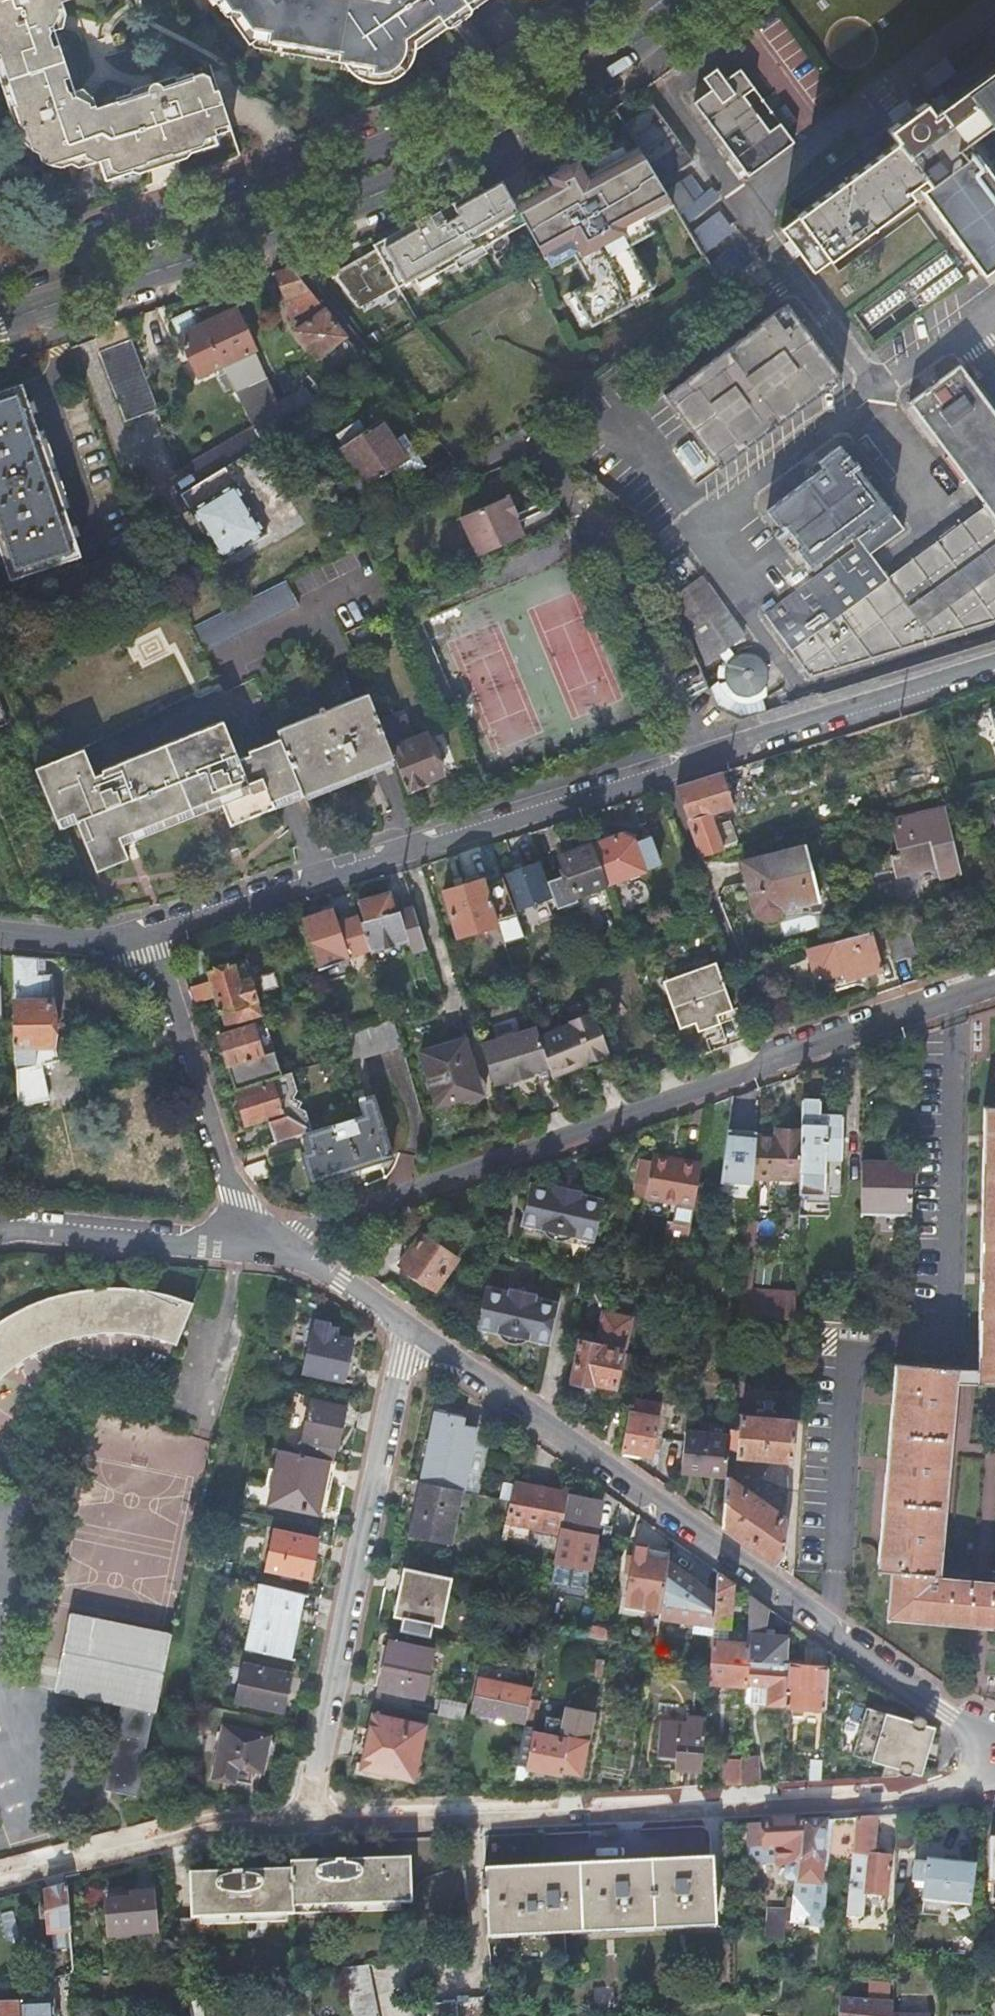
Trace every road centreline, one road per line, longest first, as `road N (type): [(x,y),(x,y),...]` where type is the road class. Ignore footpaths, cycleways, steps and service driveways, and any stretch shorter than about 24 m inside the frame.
road 1 (residential): [(994,666),(145,937)]
road 2 (tertiary): [(0,320),(452,163),(693,0)]
road 3 (residential): [(317,1226),(994,985)]
road 4 (residential): [(615,0),(385,145),(0,276)]
road 5 (unclassified): [(966,1719),(675,1520),(422,1332)]
road 6 (unclassified): [(309,1824),(971,1791)]
road 7 (unclassified): [(309,1824),(392,1396),(422,1332)]
road 8 (unclassified): [(145,937),(242,1242)]
road 9 (unclassified): [(0,1877),(209,1829),(309,1824)]
road 10 (unclassified): [(242,1242),(0,1234)]
road 11 (unclassified): [(422,1332),(291,1251),(242,1242)]
road 12 (residential): [(145,937),(85,941),(0,933)]

